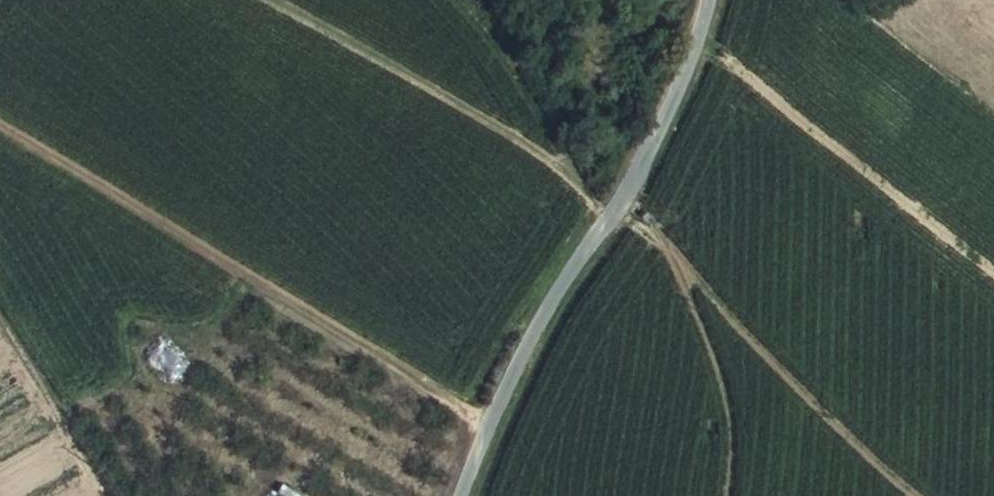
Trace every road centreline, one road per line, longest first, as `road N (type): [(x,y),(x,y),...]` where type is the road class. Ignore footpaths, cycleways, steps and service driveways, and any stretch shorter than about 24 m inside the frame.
road 1 (unclassified): [(462,495),(539,323),(630,186),(679,88),(708,0)]
road 2 (track): [(106,495),(71,418),(0,303)]

